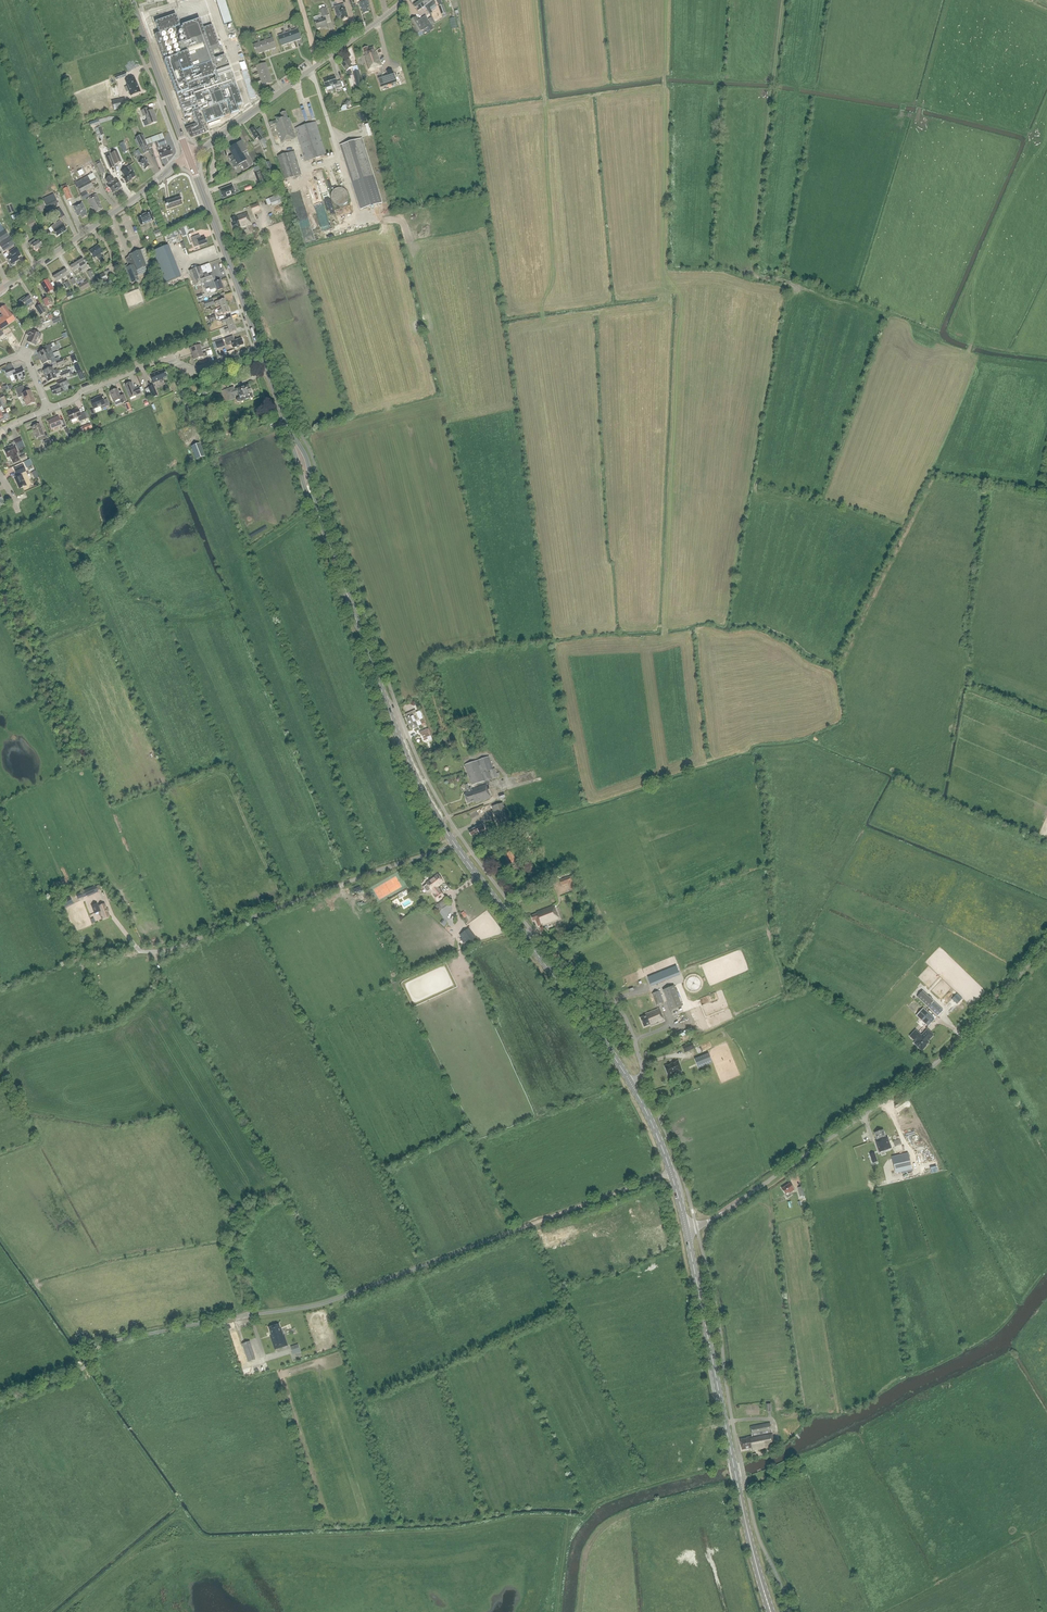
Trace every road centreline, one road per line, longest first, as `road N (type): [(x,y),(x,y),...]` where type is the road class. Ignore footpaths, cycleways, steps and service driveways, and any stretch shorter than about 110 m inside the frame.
road 1 (unclassified): [(0,1403),(74,1374),(104,1343),(340,1299),(671,1172)]
road 2 (secondary): [(524,936),(453,843),(409,765),(260,349)]
road 3 (unclassified): [(686,1231),(933,1066),(1046,945)]
road 4 (secondary): [(771,1611),(686,1231)]
road 5 (track): [(458,834),(444,849),(159,952)]
road 6 (tertiary): [(188,157),(402,0)]
road 7 (tertiary): [(0,290),(188,157)]
road 8 (residential): [(260,349),(192,371),(158,360),(47,409)]
road 9 (unclassified): [(630,1082),(644,1073),(620,1008),(532,932),(524,936)]
road 10 (secondary): [(260,349),(188,157)]
road 11 (secondary): [(630,1082),(524,936)]
road 12 (secondary): [(188,157),(136,13)]

